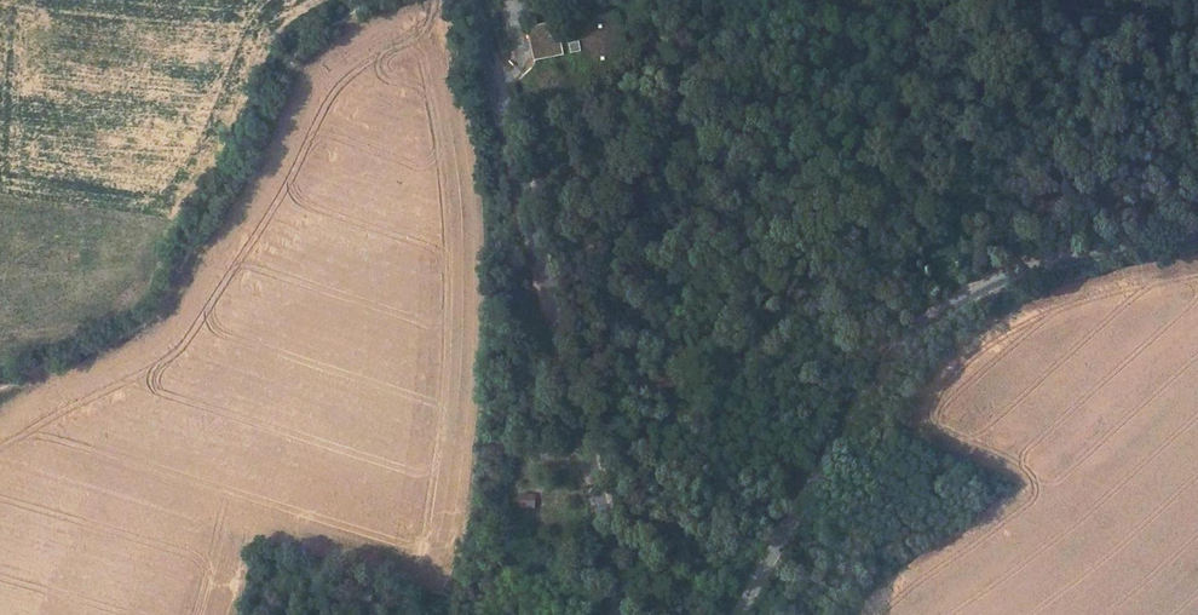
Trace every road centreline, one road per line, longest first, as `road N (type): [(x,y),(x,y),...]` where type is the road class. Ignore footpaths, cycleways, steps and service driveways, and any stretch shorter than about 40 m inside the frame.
road 1 (unclassified): [(738,614),(867,389),(921,326),(986,284),(1068,258),(1197,237)]
road 2 (unclassified): [(471,0),(618,564),(620,608)]

